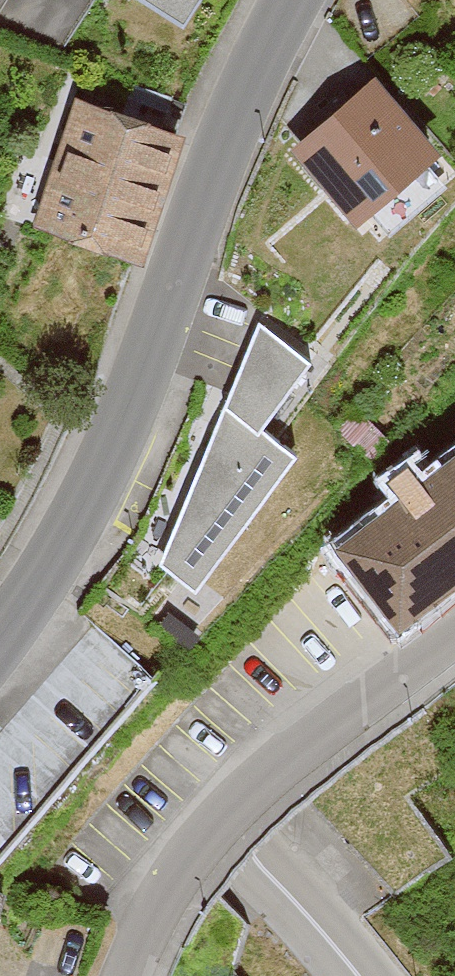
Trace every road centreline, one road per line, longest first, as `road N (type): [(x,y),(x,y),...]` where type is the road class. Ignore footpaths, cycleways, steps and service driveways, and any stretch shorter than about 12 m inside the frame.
road 1 (residential): [(295,0),(227,143),(163,334),(87,510),(0,642)]
road 2 (residential): [(134,975),(194,866),(273,778),(454,636)]
road 3 (tertiary): [(0,709),(136,768),(258,857),(355,975)]

